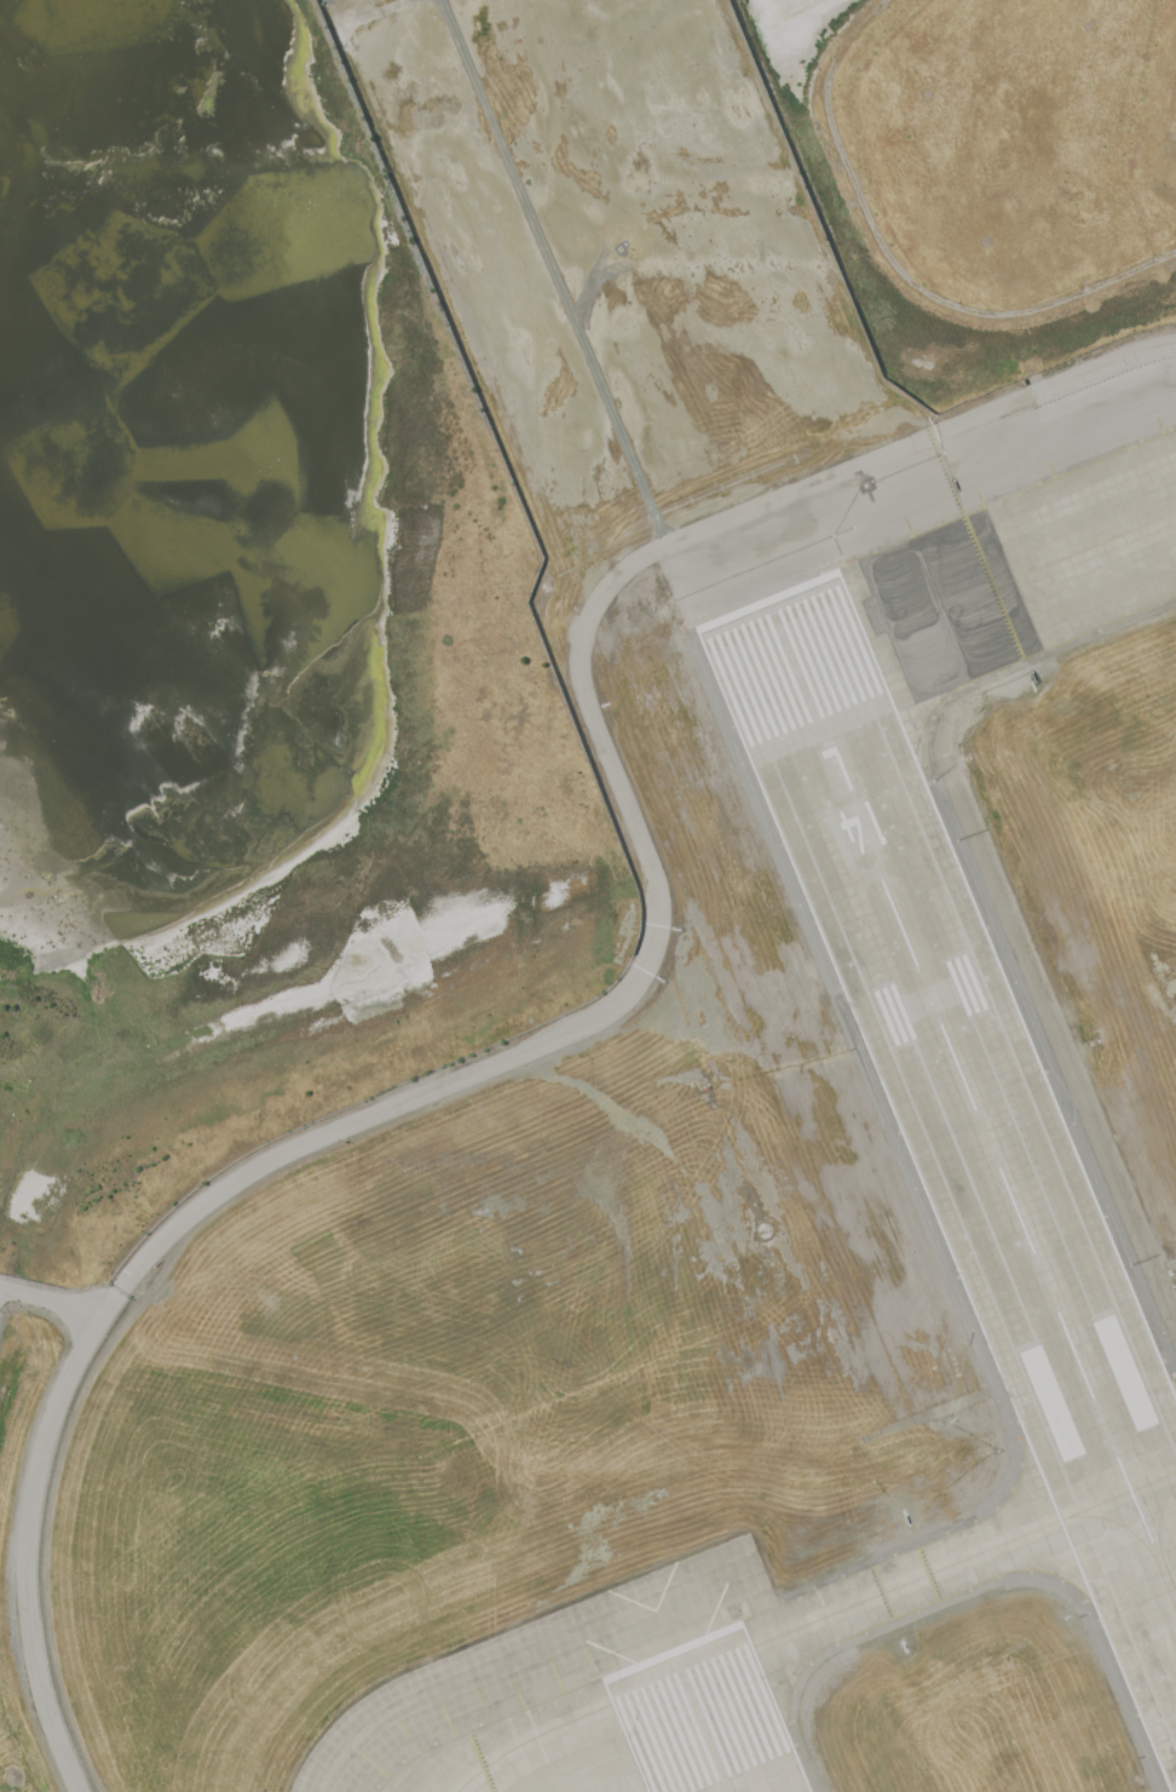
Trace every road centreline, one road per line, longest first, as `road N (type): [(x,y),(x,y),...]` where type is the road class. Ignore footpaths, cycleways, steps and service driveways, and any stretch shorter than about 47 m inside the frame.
road 1 (track): [(883,0),(835,61),(826,108),(876,236),(916,287),(973,312),(1018,314),(1175,252)]
road 2 (residential): [(80,1791),(33,1647),(30,1524),(60,1406),(121,1294)]

